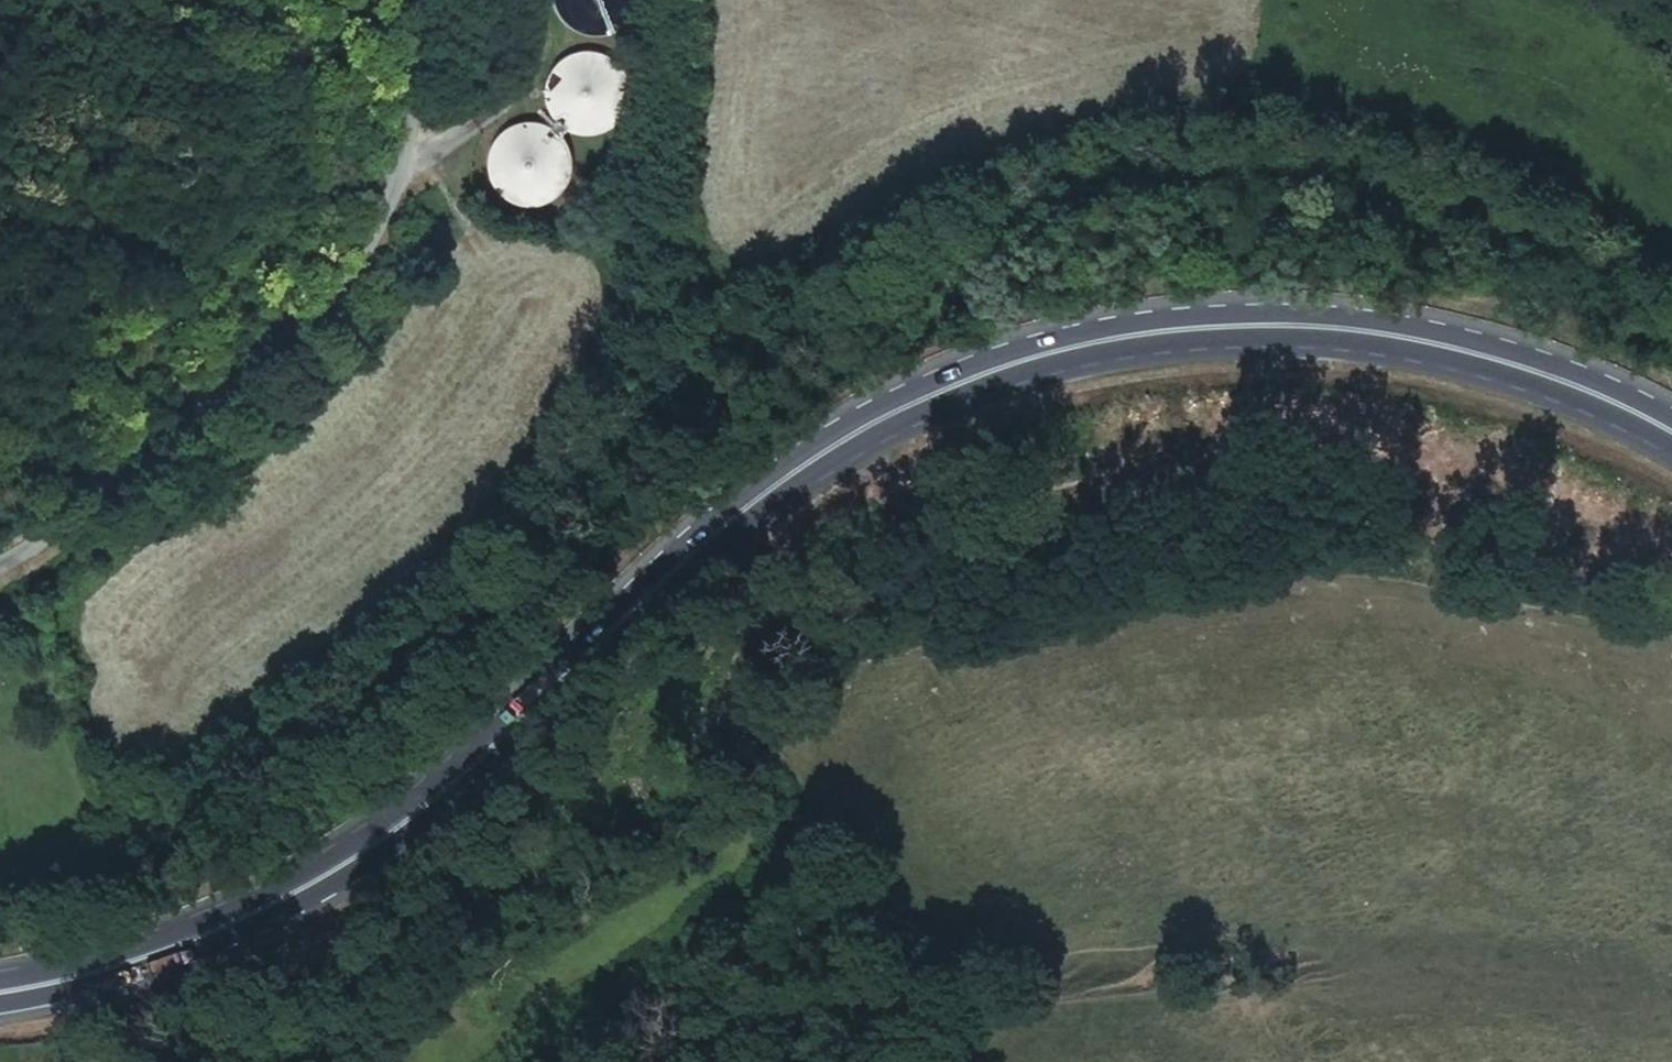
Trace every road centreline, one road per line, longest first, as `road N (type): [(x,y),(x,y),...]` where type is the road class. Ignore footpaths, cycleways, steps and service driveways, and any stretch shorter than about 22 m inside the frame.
road 1 (primary): [(1671,433),(1558,377),(1412,335),(1337,324),(1118,337),(954,385),(842,438),(761,497),(635,603),(531,718),(337,874),(186,943),(0,990)]
road 2 (unclassified): [(421,0),(399,183),(359,255),(291,325),(0,555)]

